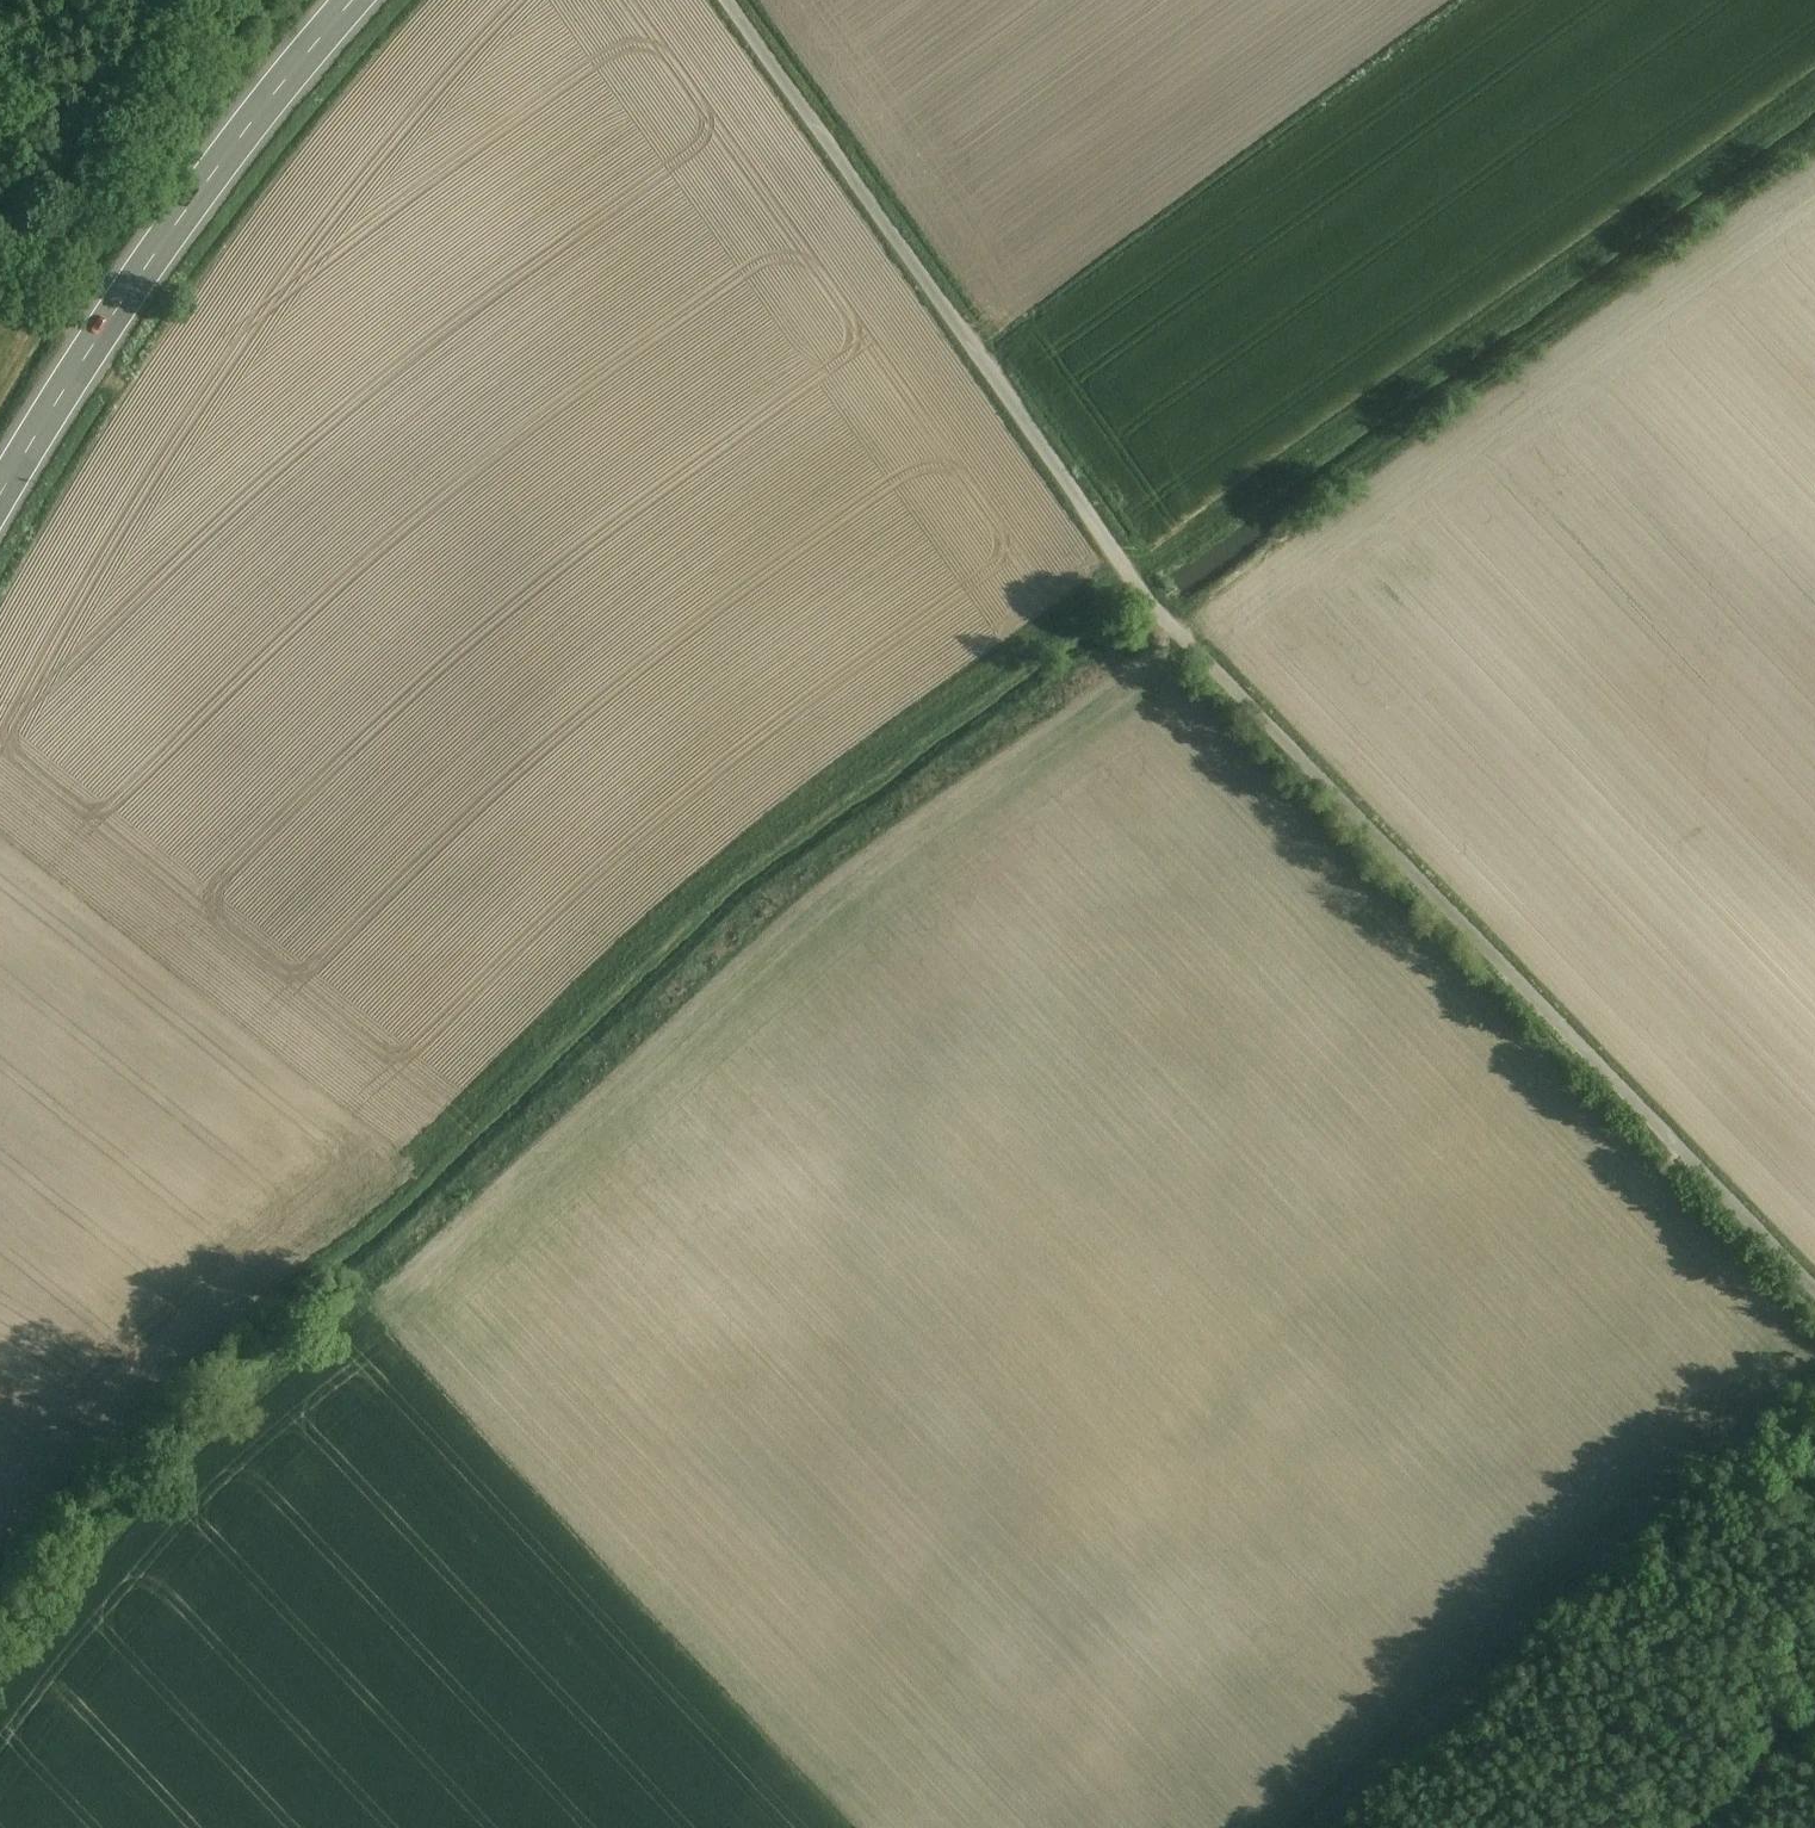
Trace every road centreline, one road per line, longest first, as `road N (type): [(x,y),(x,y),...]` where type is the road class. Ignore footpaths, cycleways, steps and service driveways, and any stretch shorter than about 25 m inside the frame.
road 1 (unclassified): [(1814,1270),(1141,567),(739,0)]
road 2 (secondary): [(357,0),(92,346),(0,494)]

